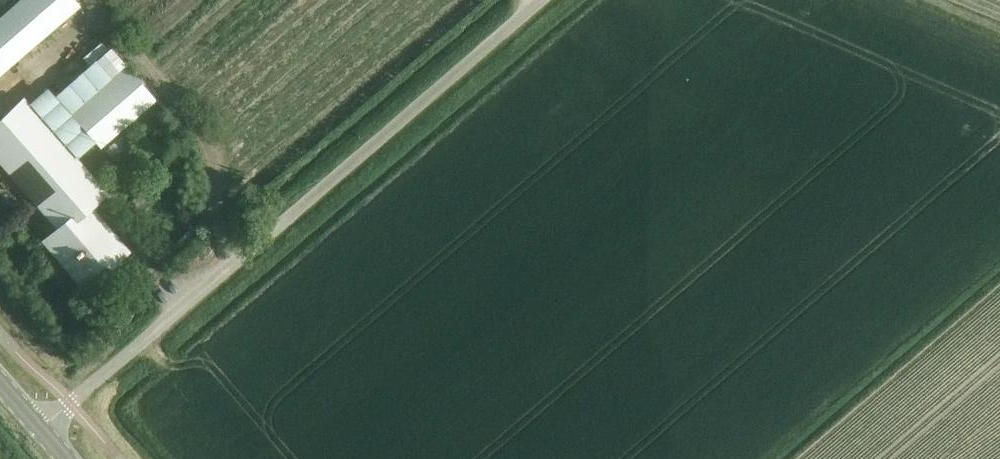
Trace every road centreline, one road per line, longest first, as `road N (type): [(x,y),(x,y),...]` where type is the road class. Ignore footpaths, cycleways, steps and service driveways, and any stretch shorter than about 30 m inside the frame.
road 1 (unclassified): [(42,432),(550,0)]

